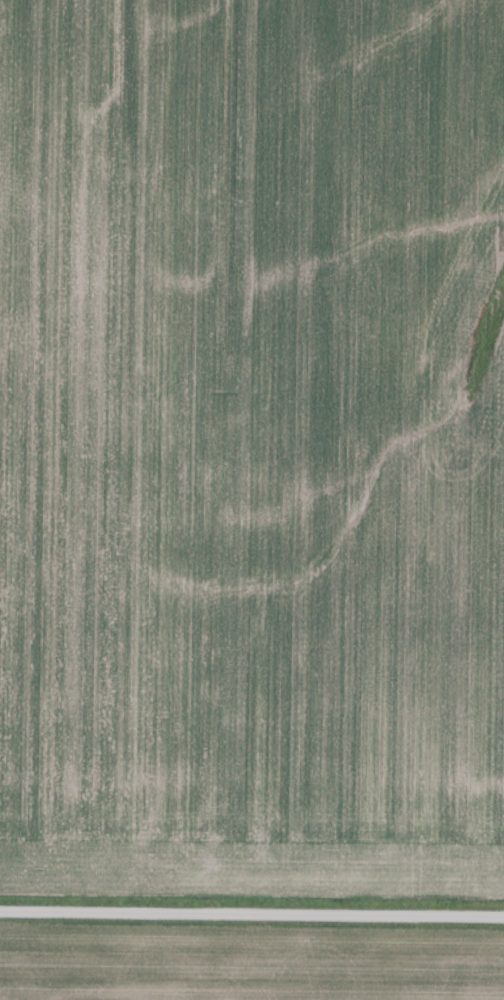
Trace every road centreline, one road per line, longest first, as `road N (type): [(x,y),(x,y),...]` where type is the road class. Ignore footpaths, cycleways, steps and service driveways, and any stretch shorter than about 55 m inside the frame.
road 1 (residential): [(0,913),(503,917)]

